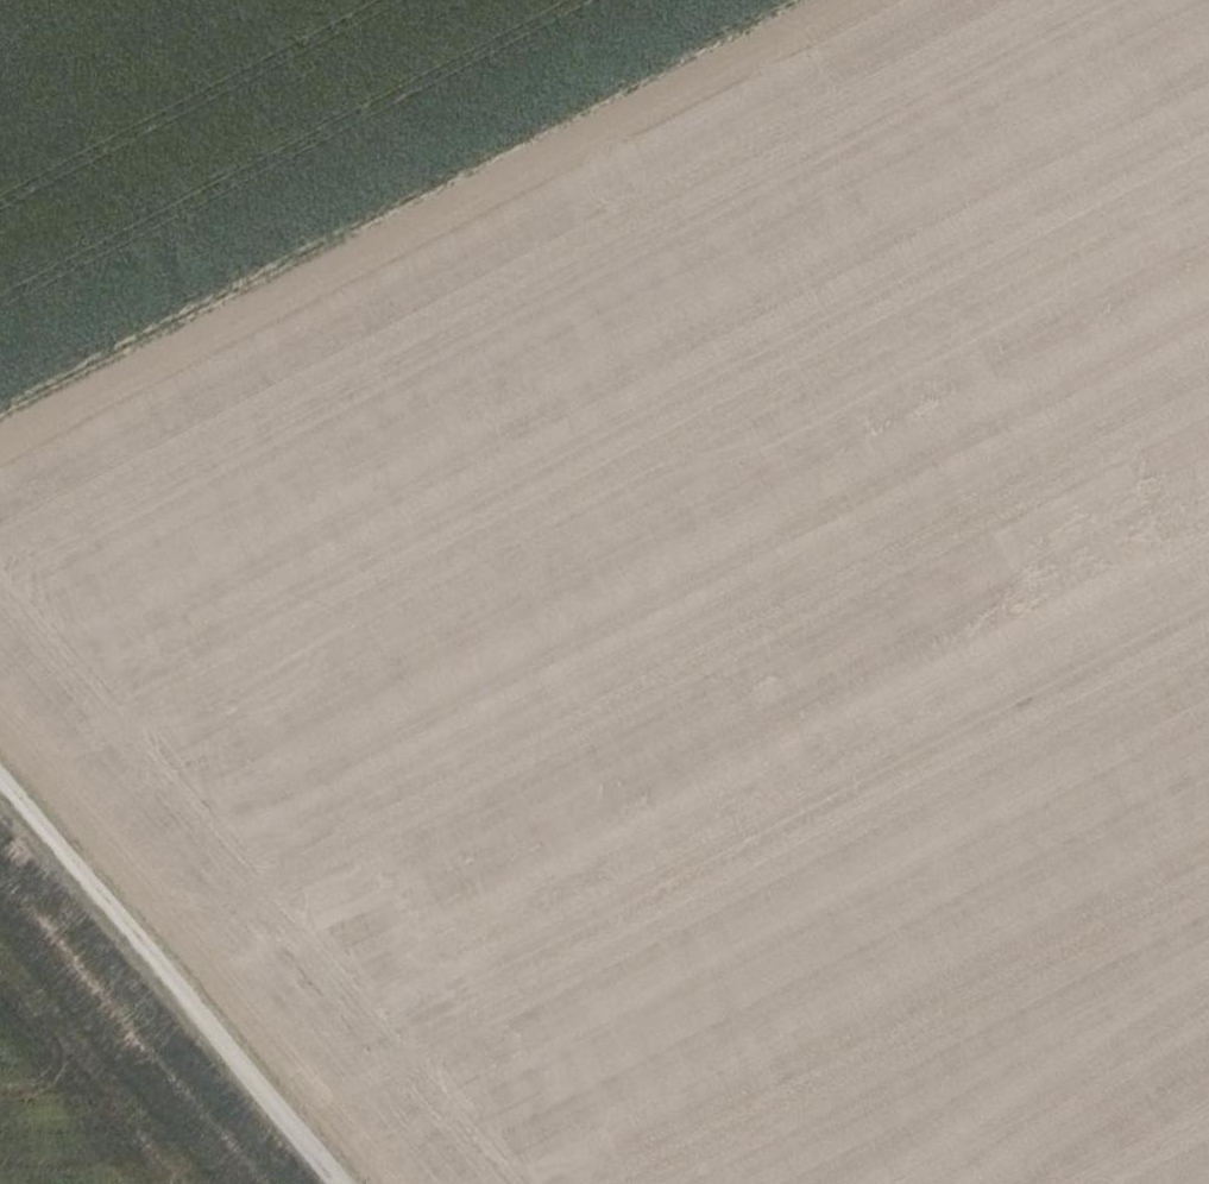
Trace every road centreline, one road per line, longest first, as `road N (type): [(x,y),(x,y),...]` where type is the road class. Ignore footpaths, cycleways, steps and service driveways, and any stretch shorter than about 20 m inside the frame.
road 1 (track): [(334,1183),(0,789)]

